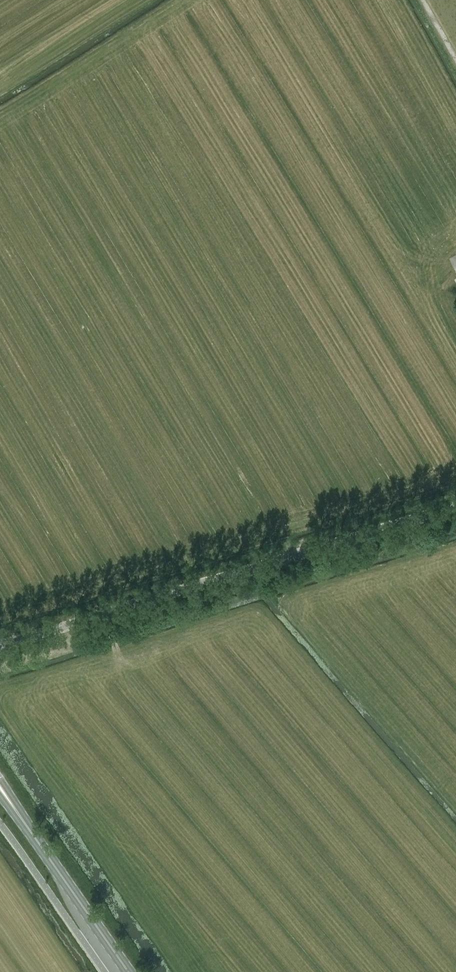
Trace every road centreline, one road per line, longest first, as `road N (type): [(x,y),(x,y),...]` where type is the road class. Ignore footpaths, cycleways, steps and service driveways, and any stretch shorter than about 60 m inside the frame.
road 1 (unclassified): [(0,647),(455,502)]
road 2 (secondary): [(126,971),(0,789)]

